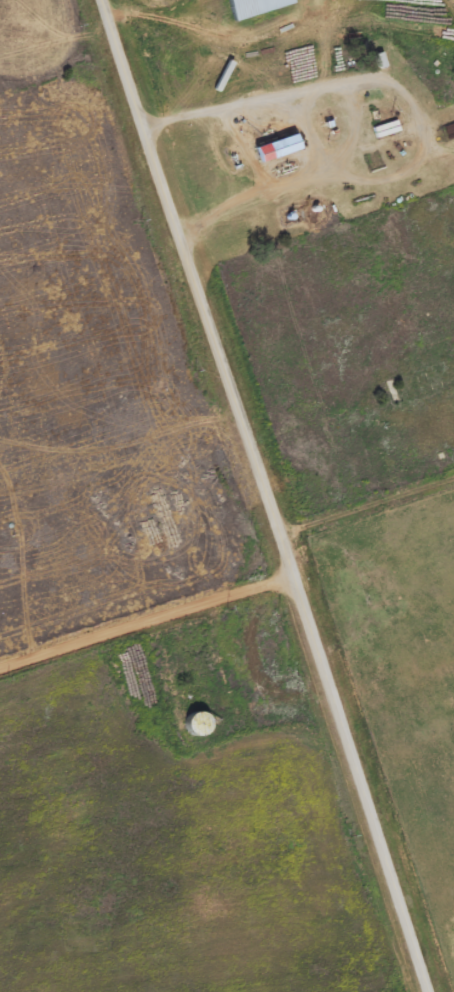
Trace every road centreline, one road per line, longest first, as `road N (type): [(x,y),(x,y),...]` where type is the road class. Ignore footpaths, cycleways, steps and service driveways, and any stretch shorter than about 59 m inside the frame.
road 1 (secondary): [(430,991),(106,0)]
road 2 (residential): [(0,666),(297,575)]
road 3 (residential): [(146,121),(0,144)]

